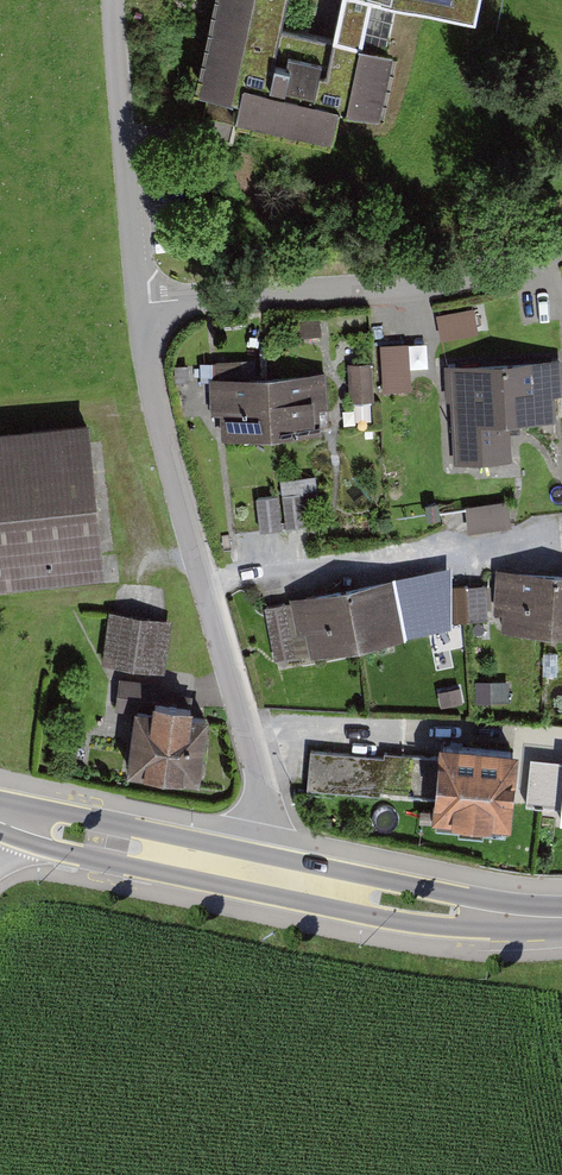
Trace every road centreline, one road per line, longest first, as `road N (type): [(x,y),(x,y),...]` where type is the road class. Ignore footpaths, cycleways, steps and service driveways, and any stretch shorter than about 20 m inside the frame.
road 1 (residential): [(141,303),(158,403),(271,834),(263,872)]
road 2 (residential): [(561,244),(463,277),(141,303)]
road 3 (residential): [(113,0),(141,303)]
road 4 (secondary): [(561,918),(416,903),(263,872)]
road 5 (secondary): [(263,872),(0,813)]

